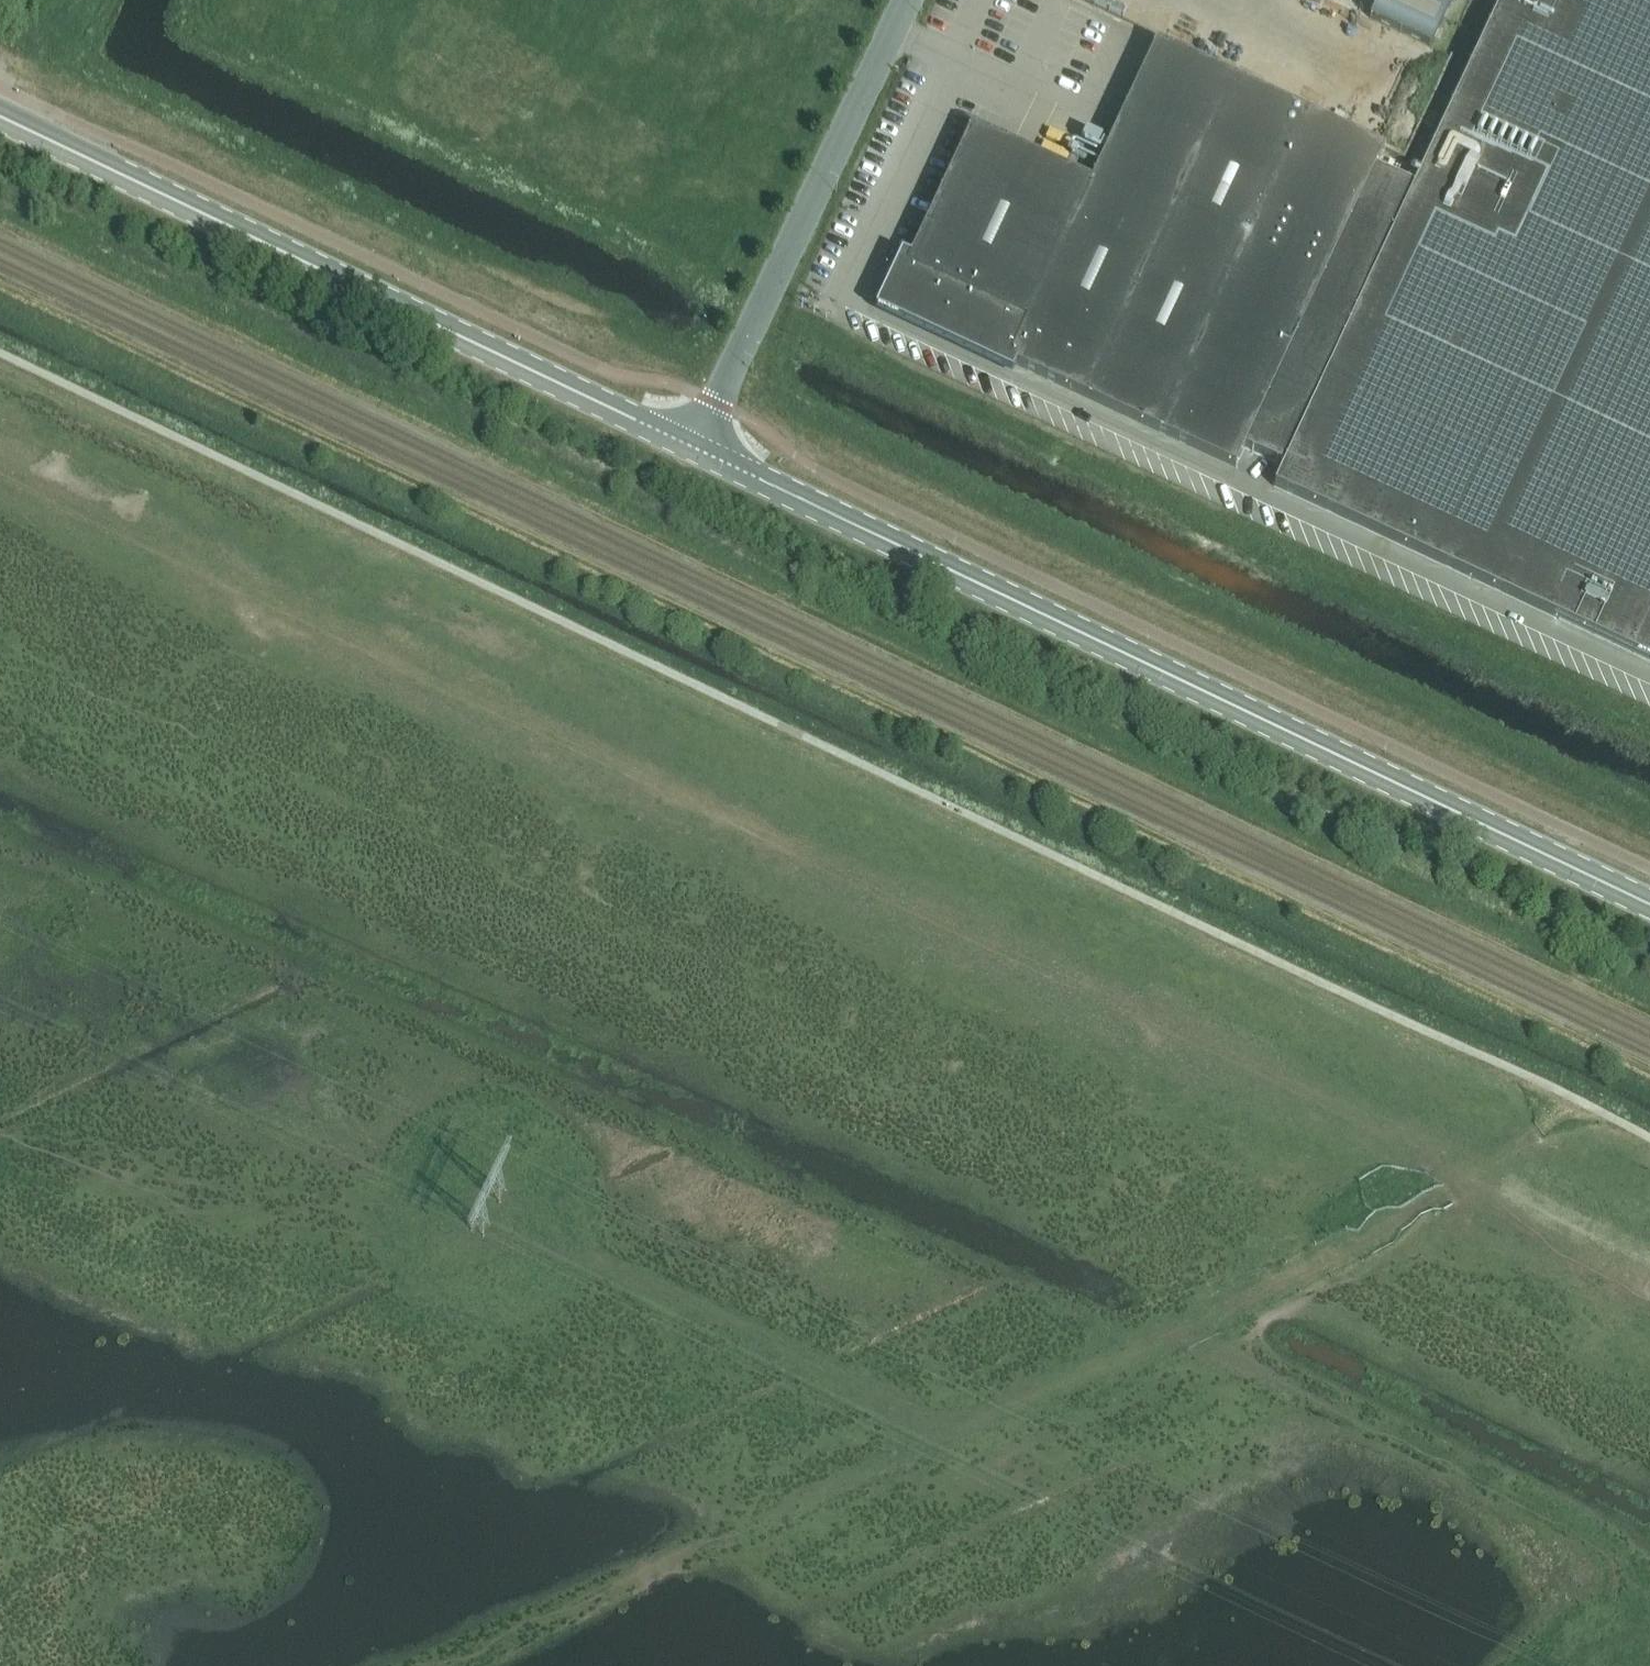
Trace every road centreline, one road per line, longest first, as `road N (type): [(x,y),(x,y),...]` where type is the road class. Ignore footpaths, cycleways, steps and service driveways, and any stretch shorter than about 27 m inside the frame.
road 1 (tertiary): [(1649,901),(695,448)]
road 2 (tertiary): [(695,448),(0,116)]
road 3 (unclassified): [(695,448),(906,0)]

